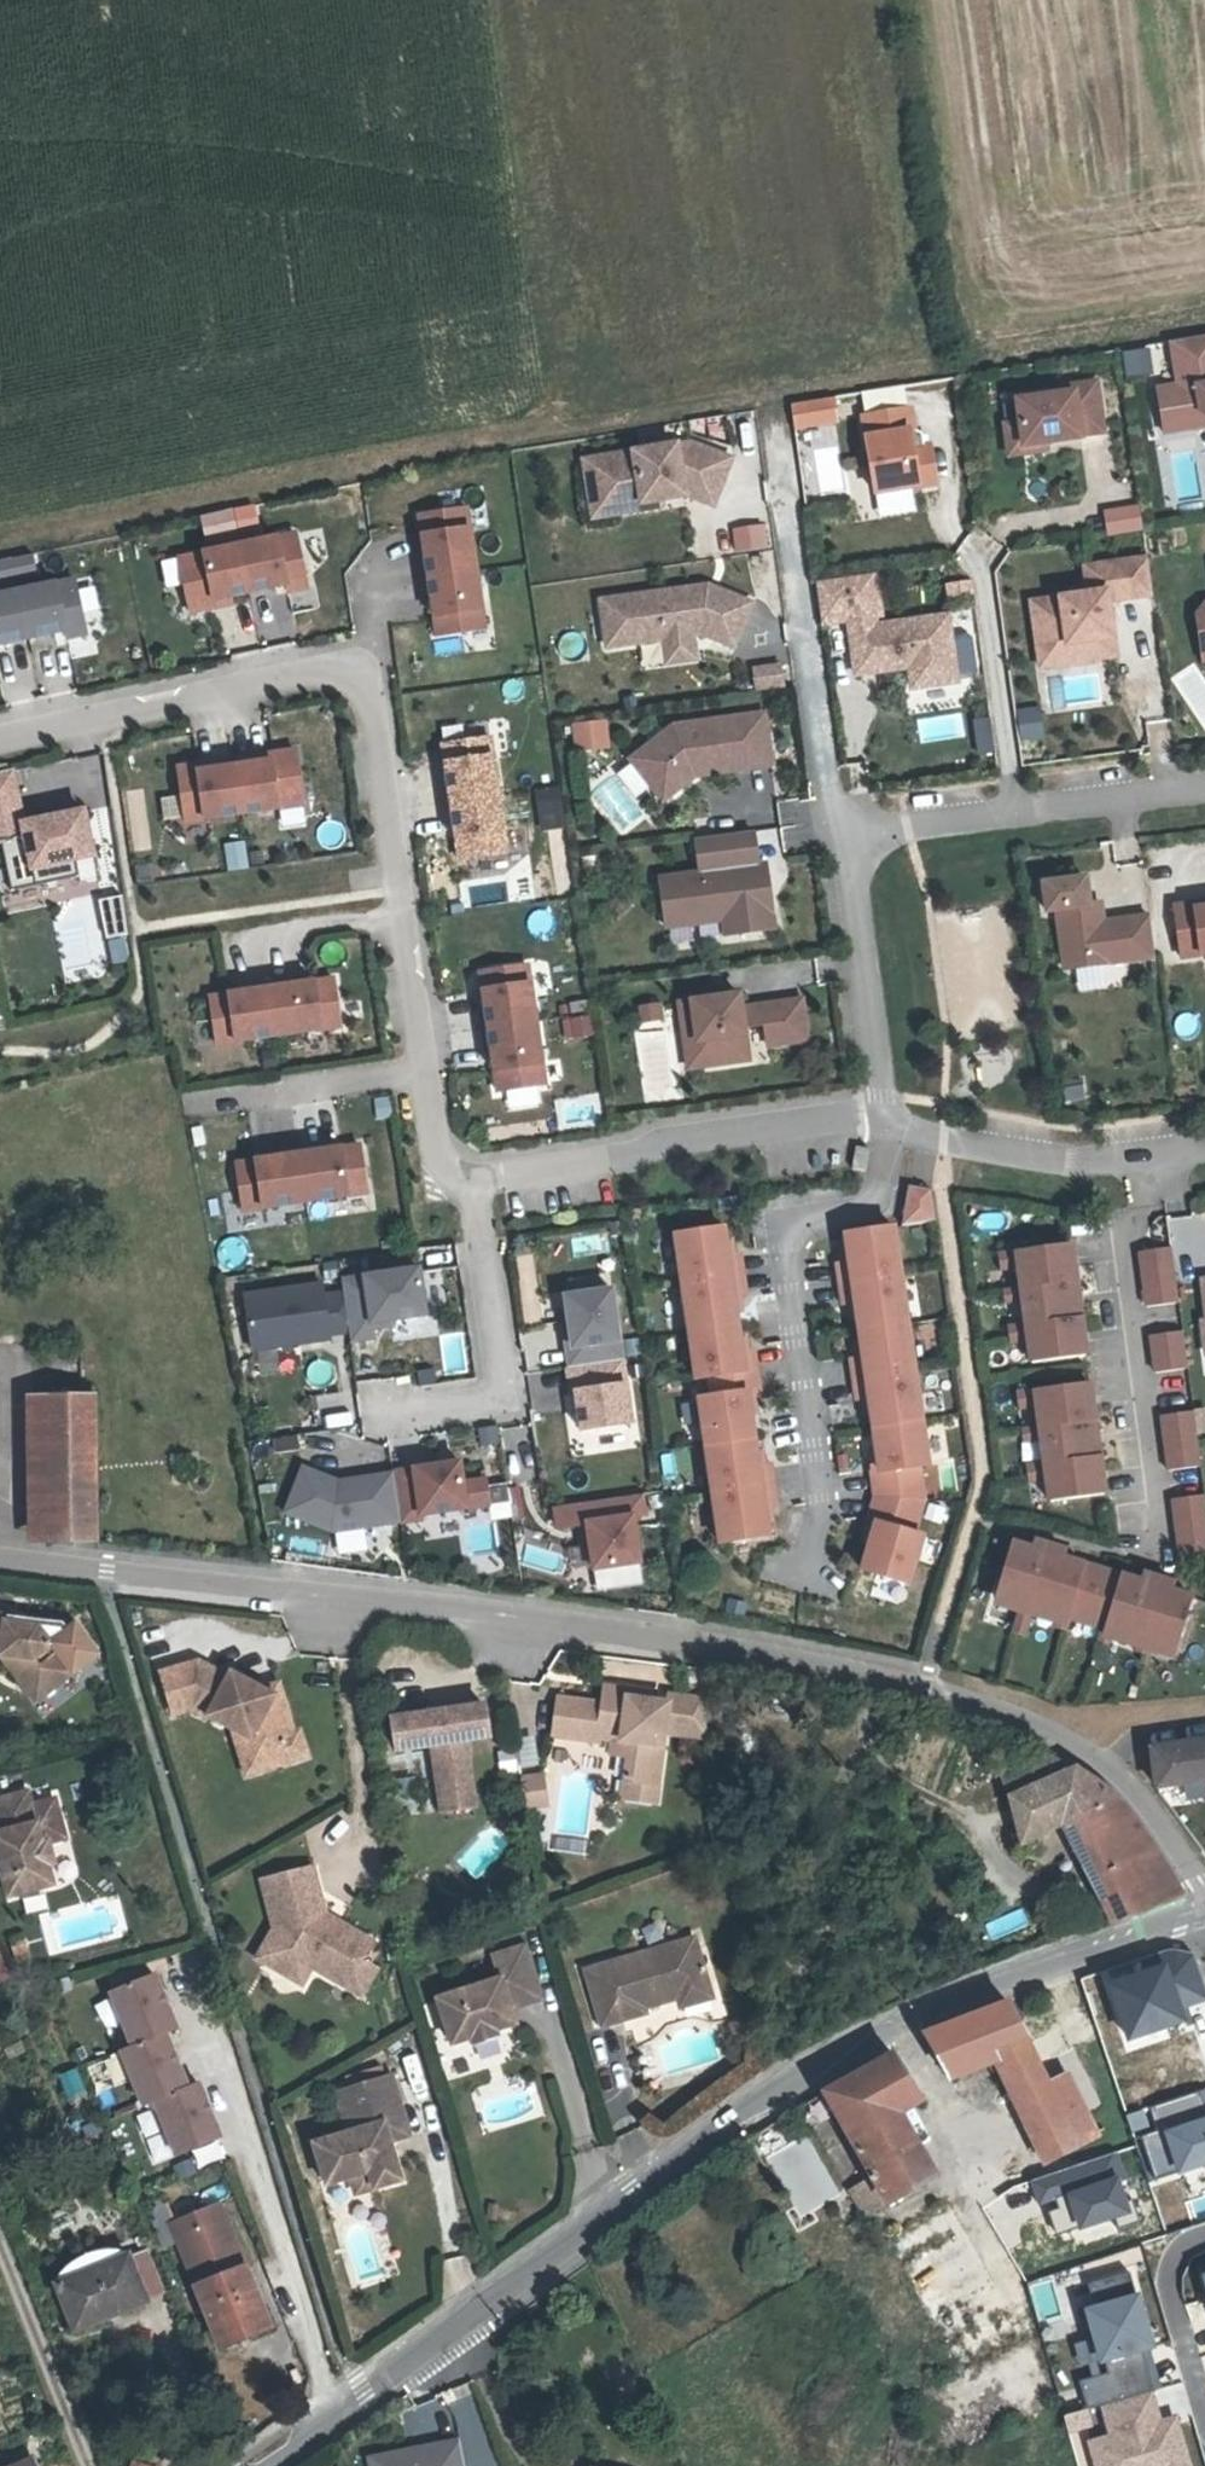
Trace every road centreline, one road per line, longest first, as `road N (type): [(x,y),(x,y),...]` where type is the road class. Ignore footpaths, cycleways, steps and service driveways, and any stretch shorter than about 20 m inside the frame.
road 1 (residential): [(1204,1894),(1120,1779),(1070,1744),(975,1706),(368,1598),(0,1557)]
road 2 (residential): [(533,1173),(440,1182),(365,661),(0,739)]
road 3 (unclassified): [(620,2210),(765,2106),(871,2045),(1204,1917)]
road 4 (residential): [(875,1102),(850,837),(1204,788)]
road 5 (residential): [(1138,1149),(1141,1202),(1104,1243),(1148,1545),(1031,1521)]
road 6 (unclassified): [(258,2465),(620,2210)]
road 7 (residential): [(776,1143),(835,1557)]
road 8 (residential): [(740,2465),(620,2210)]
road 9 (residential): [(1138,1149),(934,1149),(875,1102)]
road 10 (residential): [(533,1173),(776,1143)]

